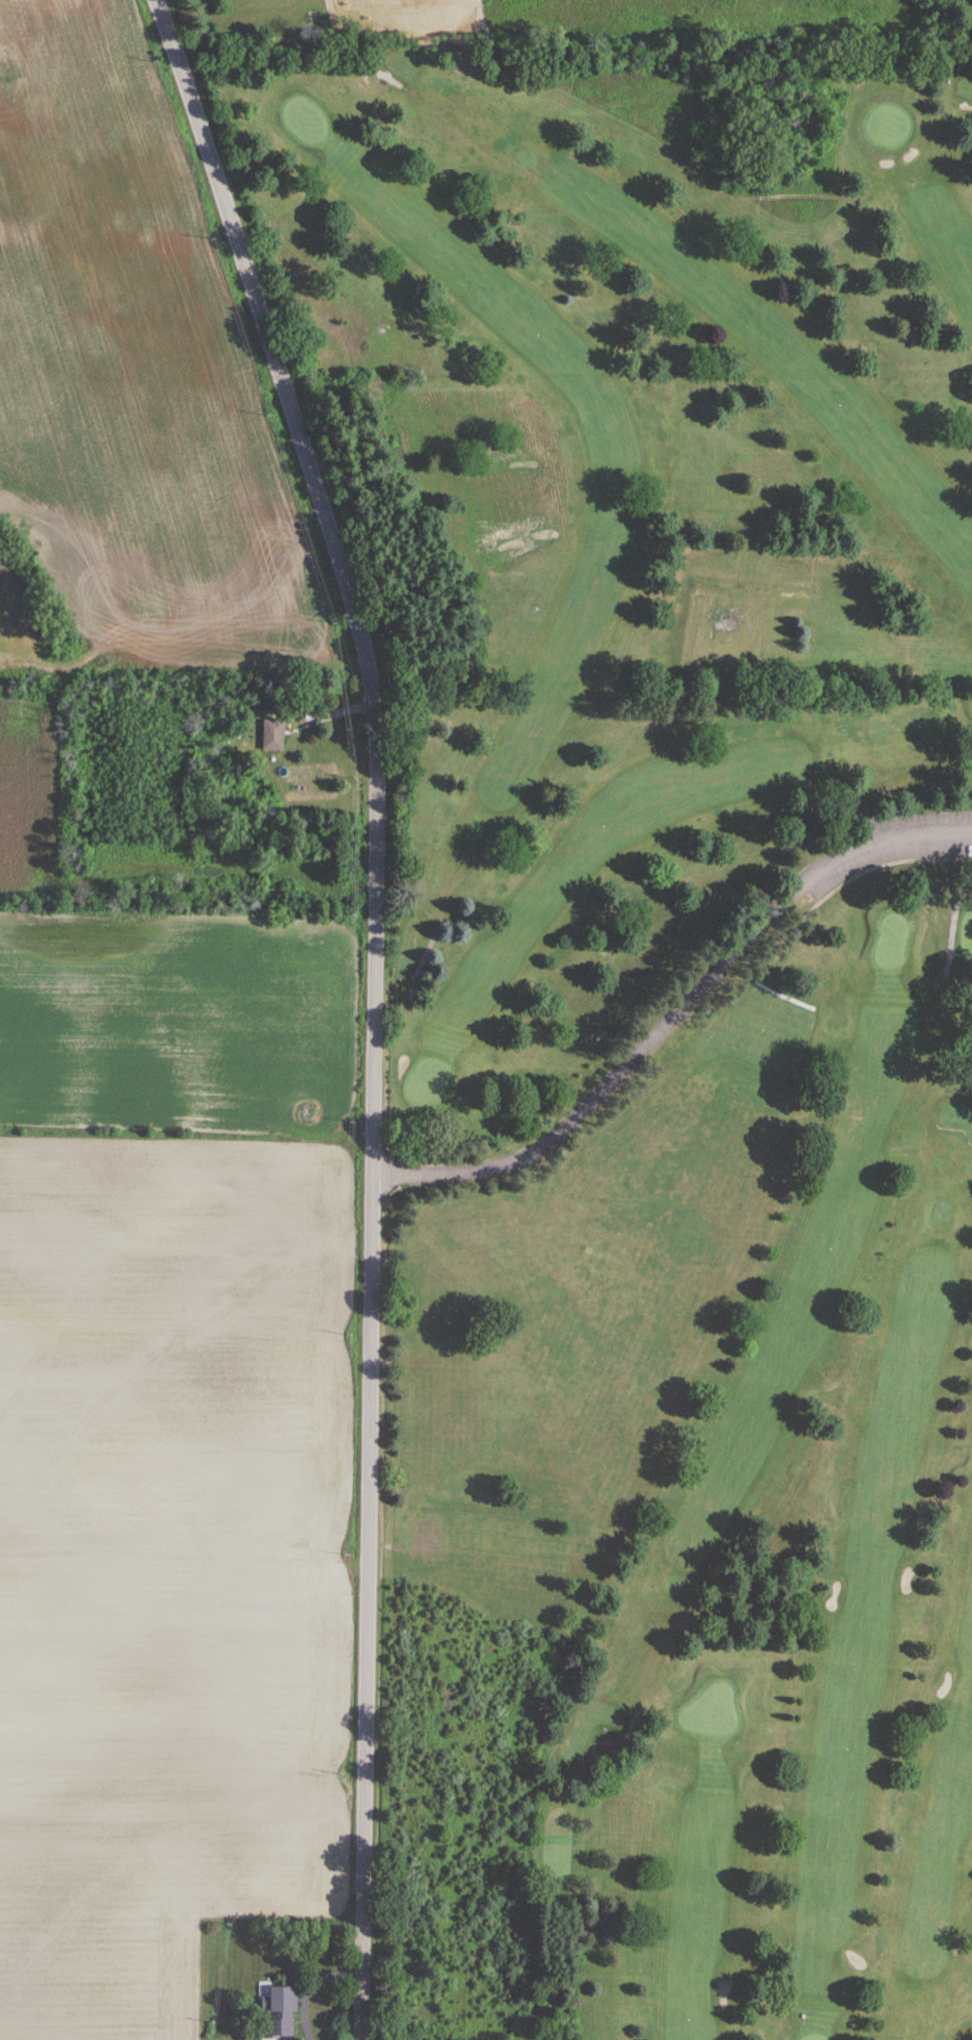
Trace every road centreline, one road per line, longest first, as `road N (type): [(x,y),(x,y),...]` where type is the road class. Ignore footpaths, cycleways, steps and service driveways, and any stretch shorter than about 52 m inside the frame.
road 1 (tertiary): [(366,2039),(373,675),(156,0)]

